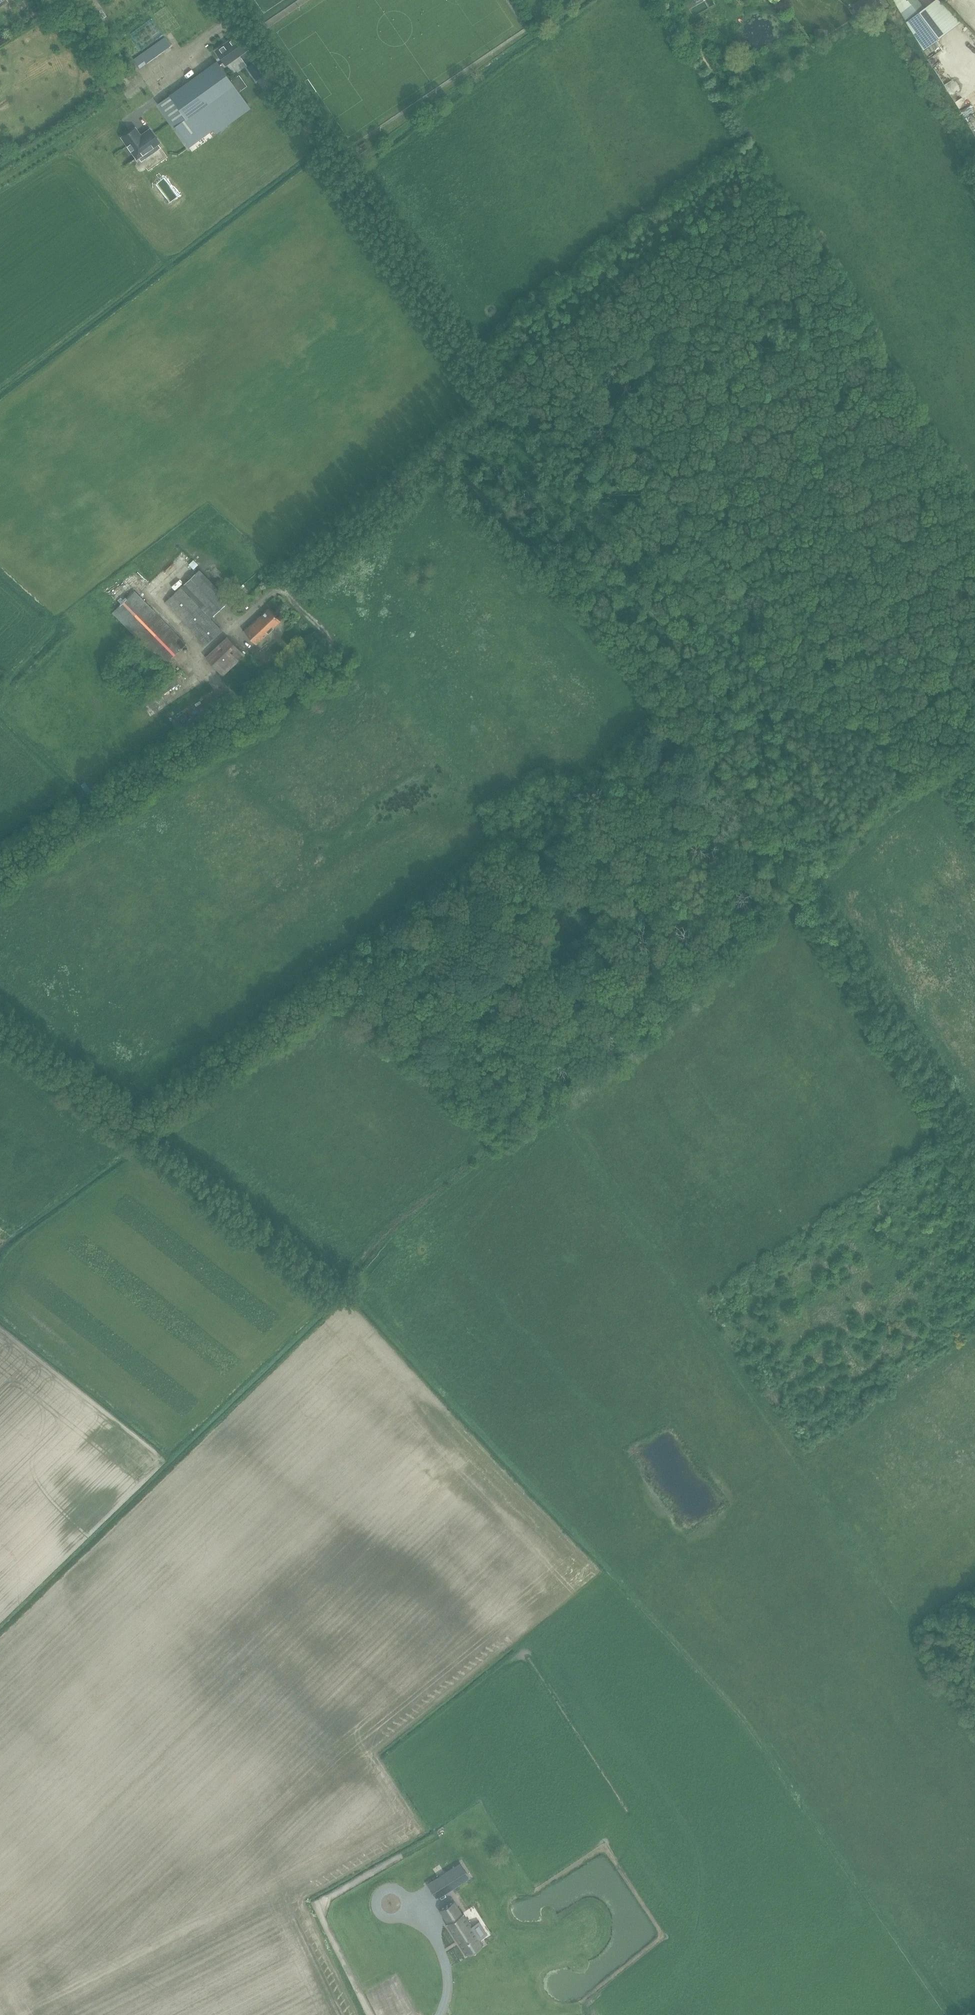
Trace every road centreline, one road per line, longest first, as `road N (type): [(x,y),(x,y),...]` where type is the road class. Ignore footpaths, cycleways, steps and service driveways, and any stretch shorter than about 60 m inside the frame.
road 1 (unclassified): [(441,461),(495,411),(496,395),(228,0)]
road 2 (track): [(0,866),(340,654),(300,612)]
road 3 (residential): [(330,553),(441,461)]

